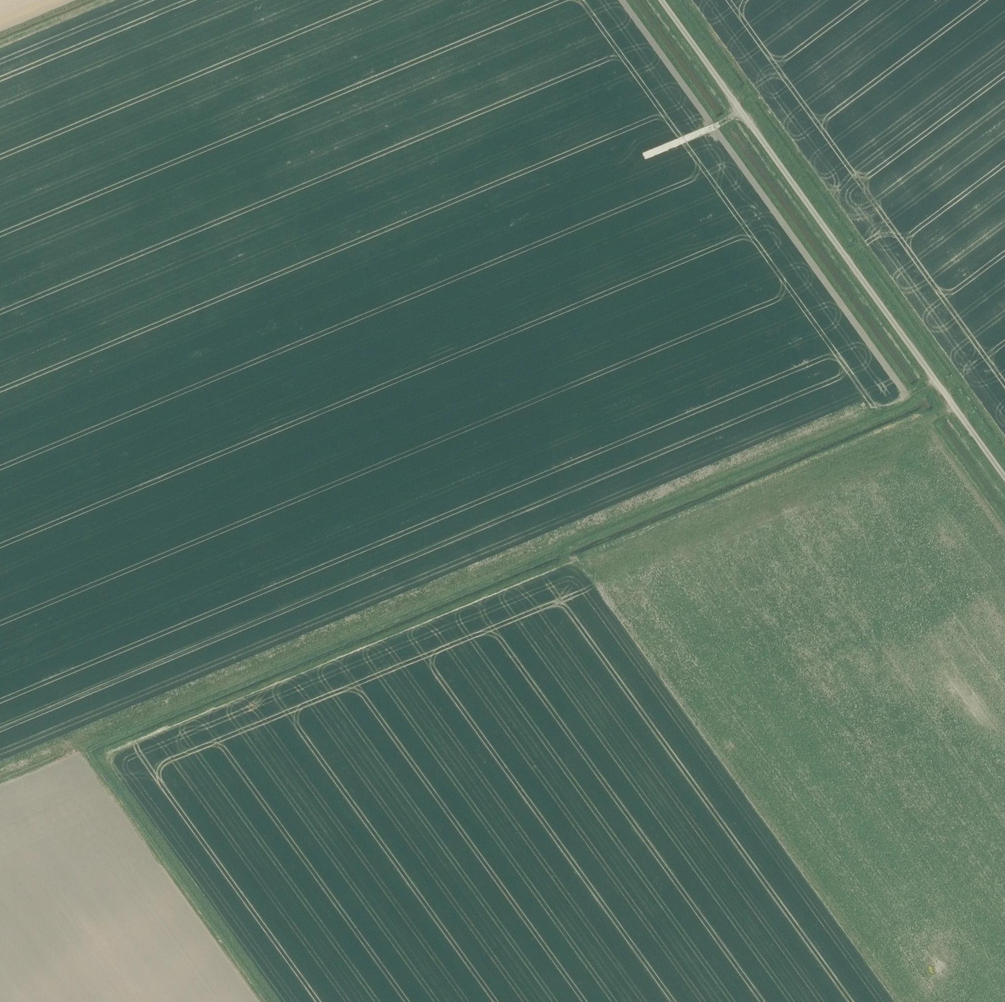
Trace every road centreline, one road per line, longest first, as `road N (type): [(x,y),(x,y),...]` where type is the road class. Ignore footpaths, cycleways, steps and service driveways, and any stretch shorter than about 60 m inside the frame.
road 1 (unclassified): [(1004,477),(659,0)]

